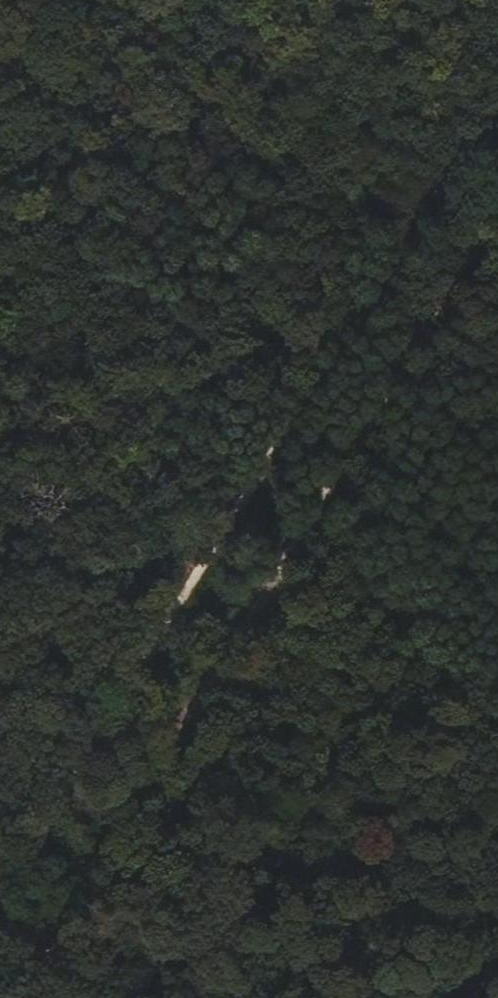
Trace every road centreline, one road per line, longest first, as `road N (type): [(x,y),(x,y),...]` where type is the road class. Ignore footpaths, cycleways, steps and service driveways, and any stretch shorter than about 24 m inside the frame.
road 1 (track): [(497,91),(0,905)]

